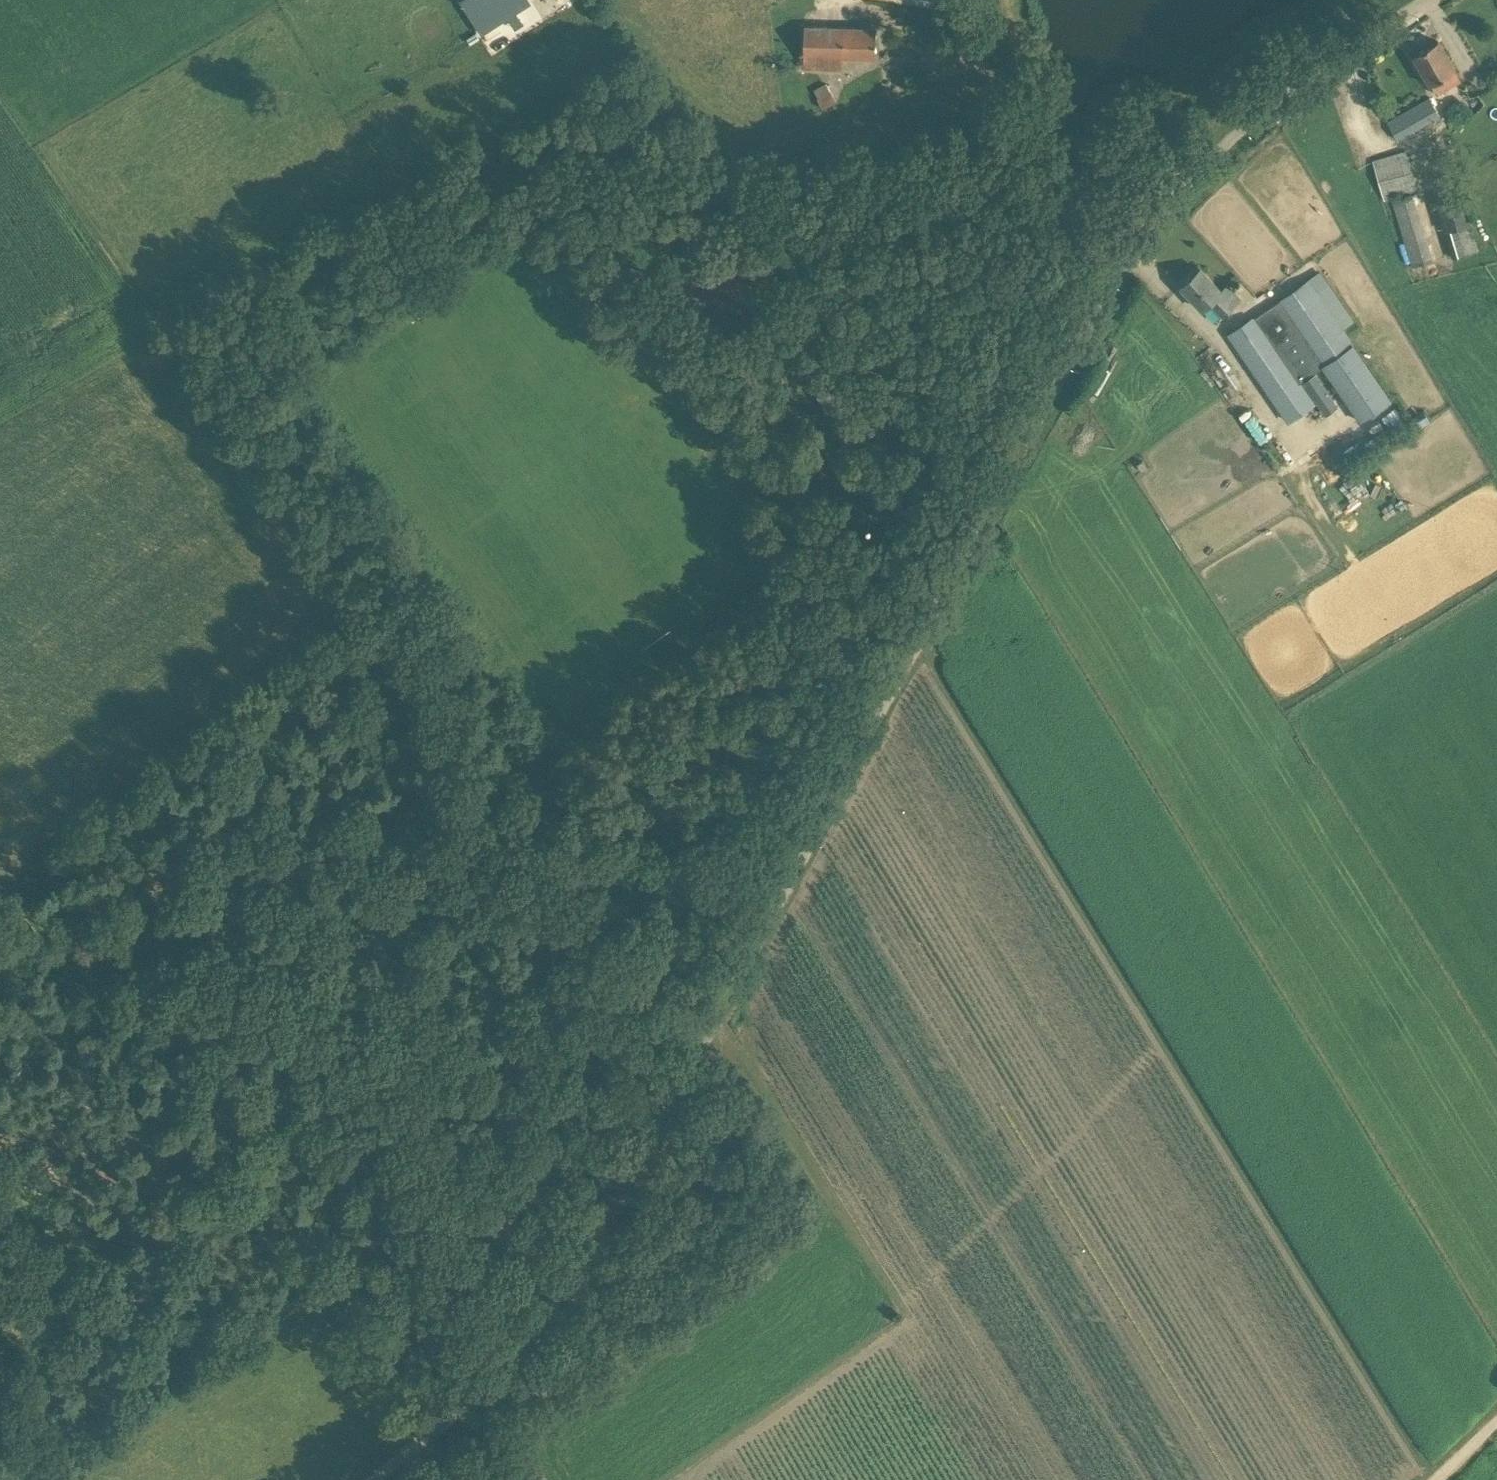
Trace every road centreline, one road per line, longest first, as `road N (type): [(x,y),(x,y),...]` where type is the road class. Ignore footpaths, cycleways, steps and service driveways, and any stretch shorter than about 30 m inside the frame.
road 1 (unclassified): [(373,1479),(456,1415),(531,1339),(576,1273),(1120,269)]
road 2 (track): [(898,680),(1376,1479)]
road 3 (track): [(0,880),(76,966),(422,1440)]
road 4 (unclassified): [(1120,269),(1165,205),(1264,109),(1422,0)]
road 5 (unclassified): [(1120,269),(1057,203),(981,66),(955,0)]

